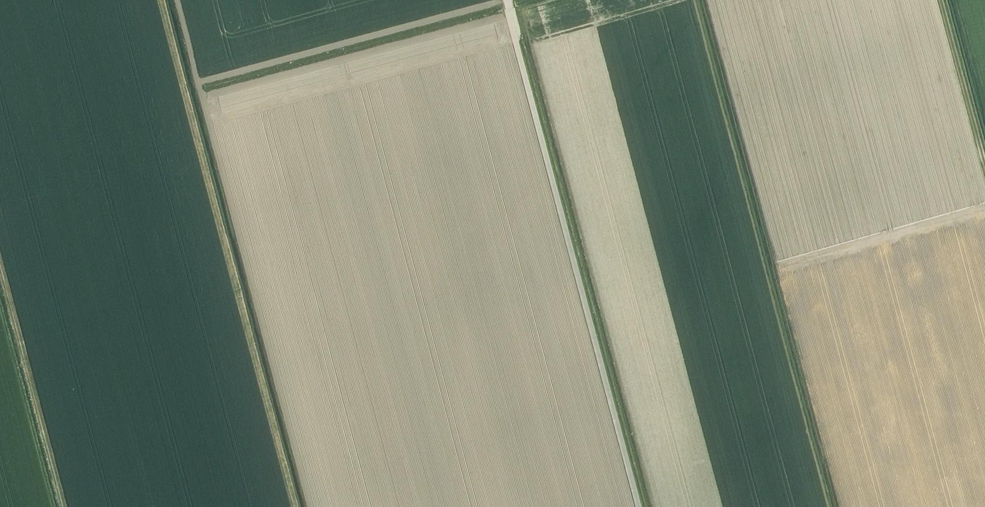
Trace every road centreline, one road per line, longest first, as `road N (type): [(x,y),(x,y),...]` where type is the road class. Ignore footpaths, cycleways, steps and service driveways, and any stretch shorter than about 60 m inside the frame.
road 1 (track): [(66,506),(0,258)]
road 2 (track): [(984,168),(941,0)]

